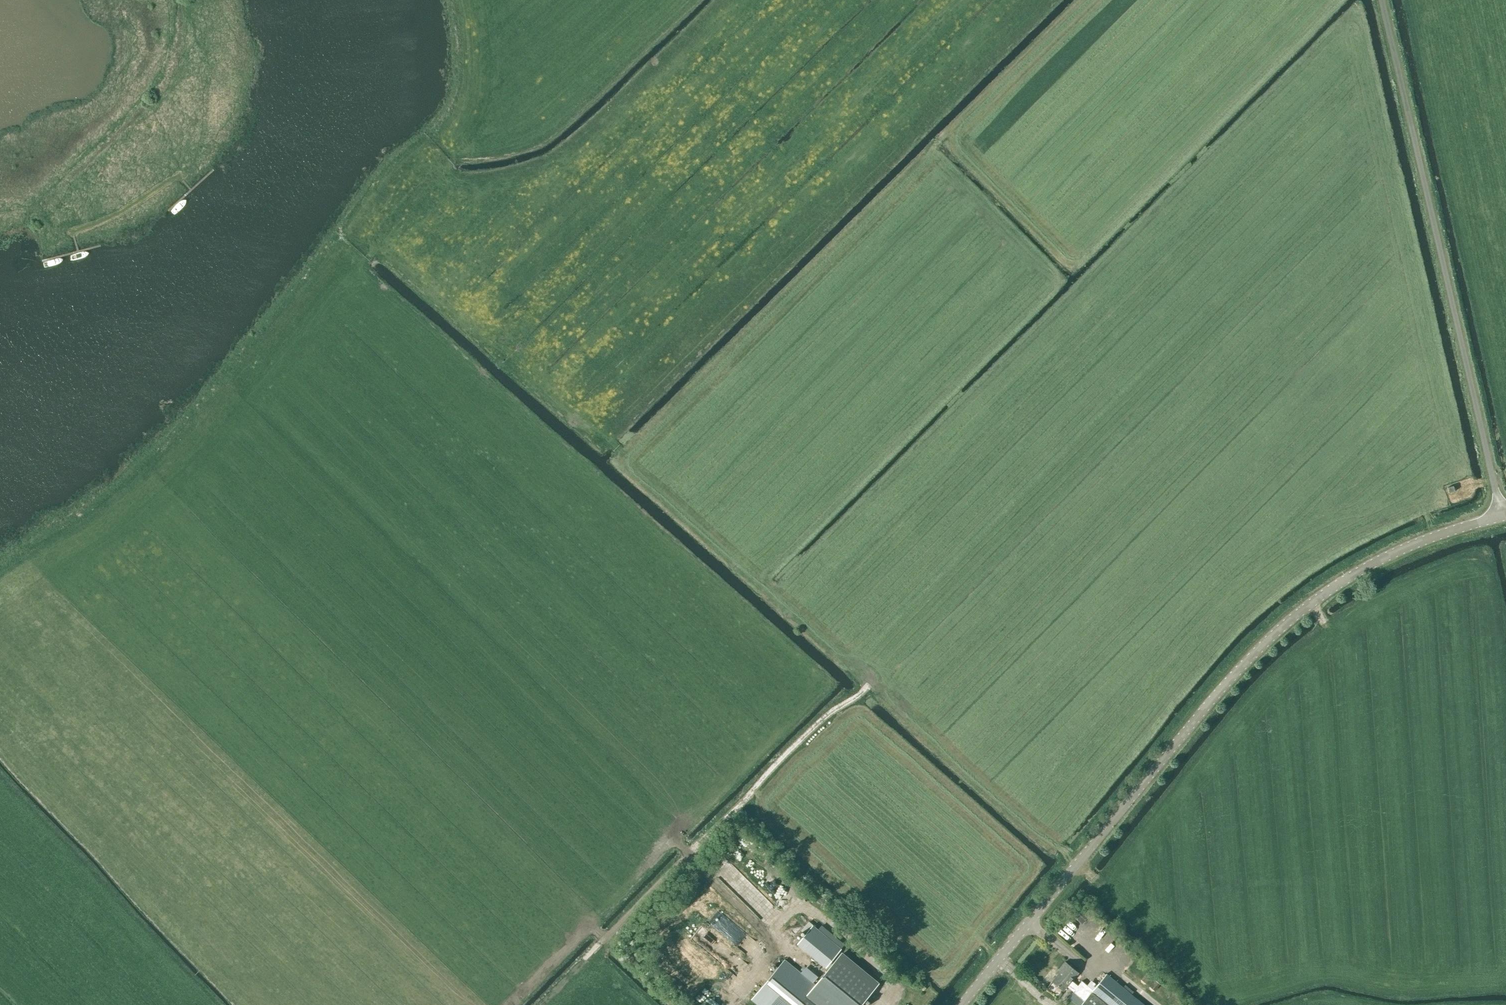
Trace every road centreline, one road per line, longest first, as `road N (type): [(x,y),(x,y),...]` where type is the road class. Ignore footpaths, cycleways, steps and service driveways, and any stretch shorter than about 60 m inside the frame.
road 1 (tertiary): [(960,1004),(1136,790),(1292,621),(1372,567),(1502,516)]
road 2 (unclassified): [(1502,516),(1381,0)]

